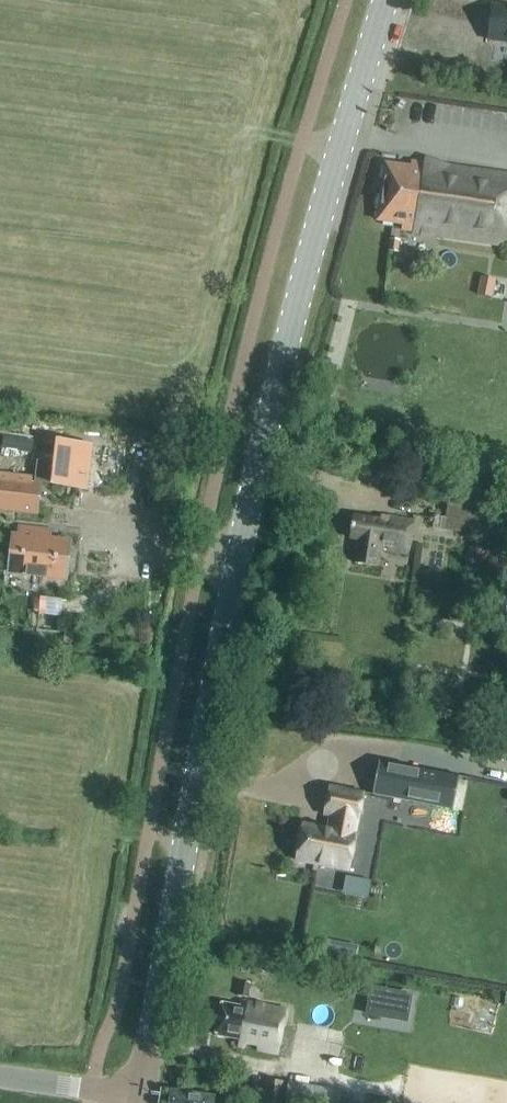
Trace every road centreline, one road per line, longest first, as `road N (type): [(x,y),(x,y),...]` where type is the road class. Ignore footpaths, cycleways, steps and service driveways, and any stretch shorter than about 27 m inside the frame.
road 1 (tertiary): [(142,1102),(263,455),(391,0)]
road 2 (tertiary): [(0,1081),(131,1102)]

